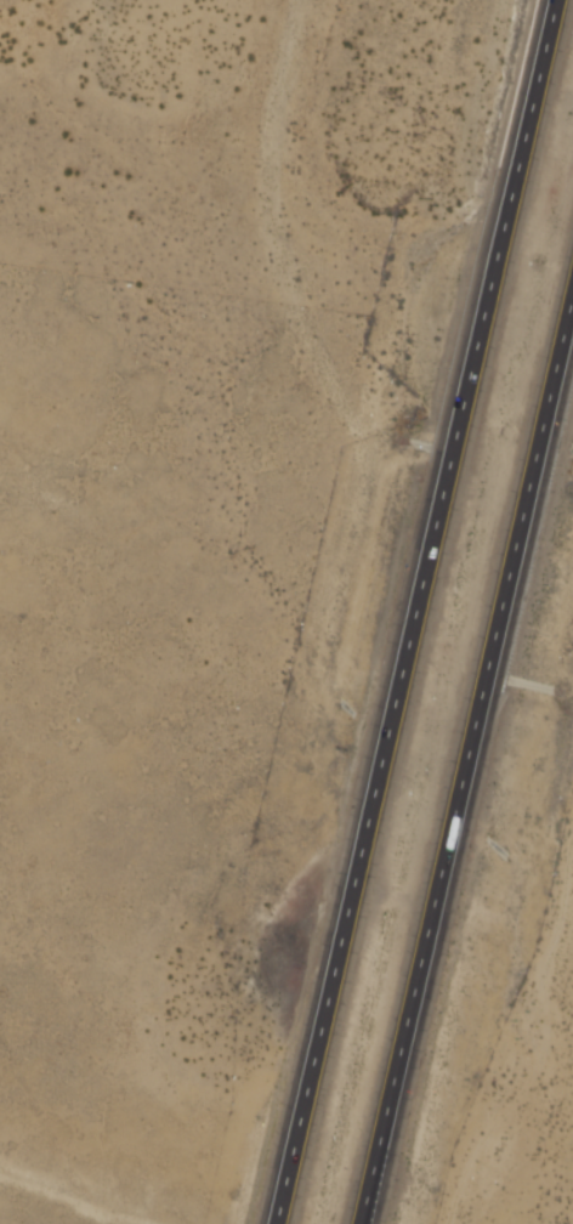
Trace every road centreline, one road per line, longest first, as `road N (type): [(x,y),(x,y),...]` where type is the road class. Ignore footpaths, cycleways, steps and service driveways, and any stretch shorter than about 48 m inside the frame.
road 1 (motorway): [(557,0),(278,1223)]
road 2 (motorway): [(369,1223),(572,323)]

